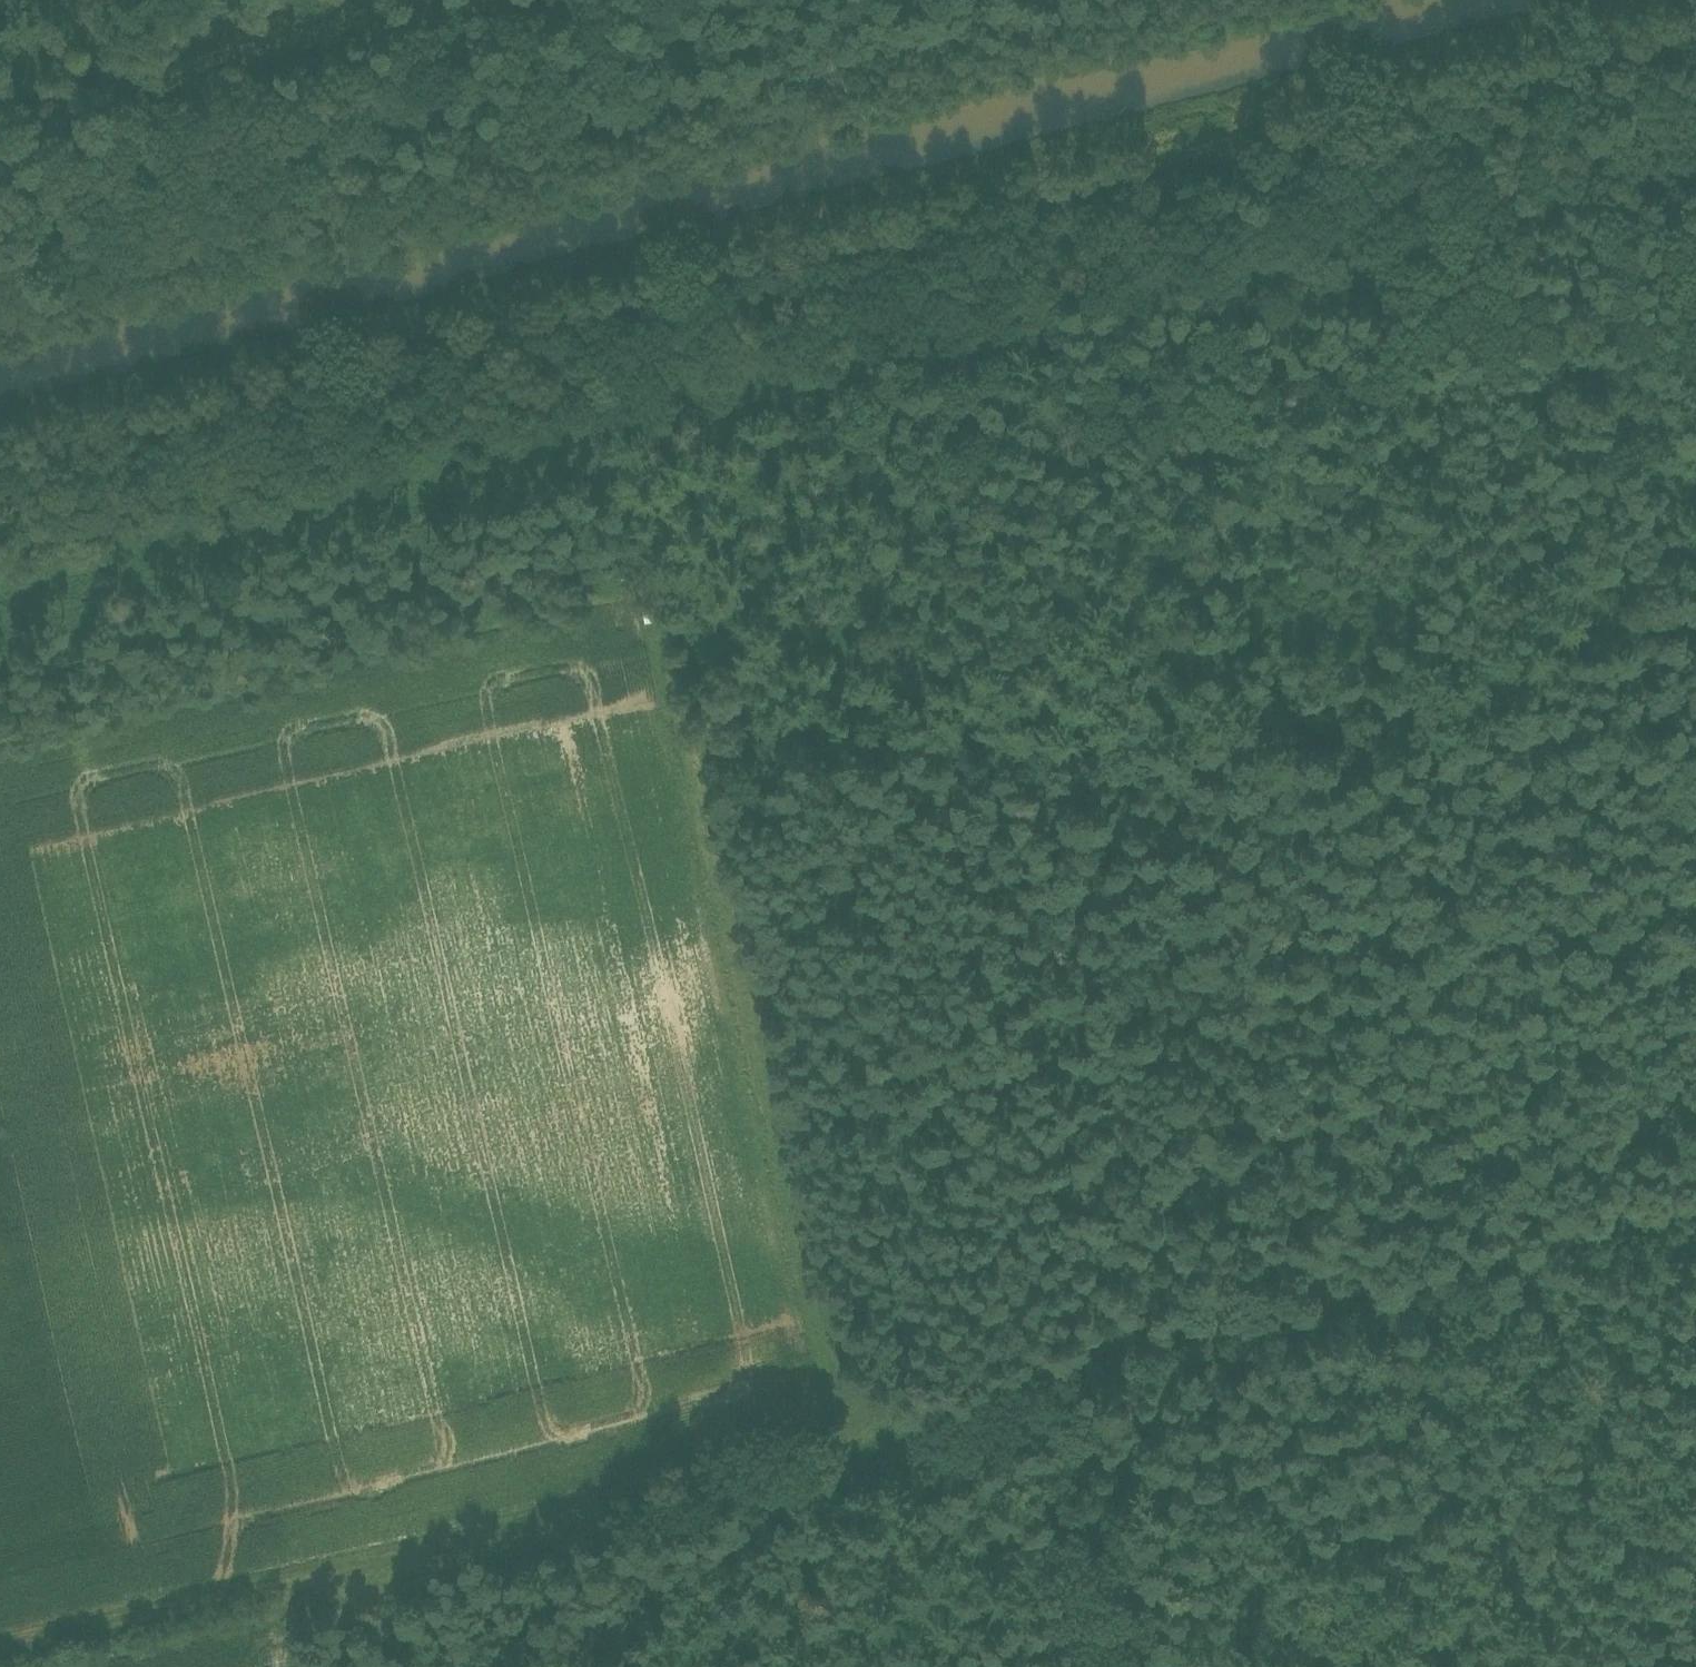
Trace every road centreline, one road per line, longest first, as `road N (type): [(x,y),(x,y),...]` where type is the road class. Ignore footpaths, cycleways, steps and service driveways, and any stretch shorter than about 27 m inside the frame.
road 1 (track): [(0,1651),(637,1478),(789,1472),(902,1385),(1131,1320)]

